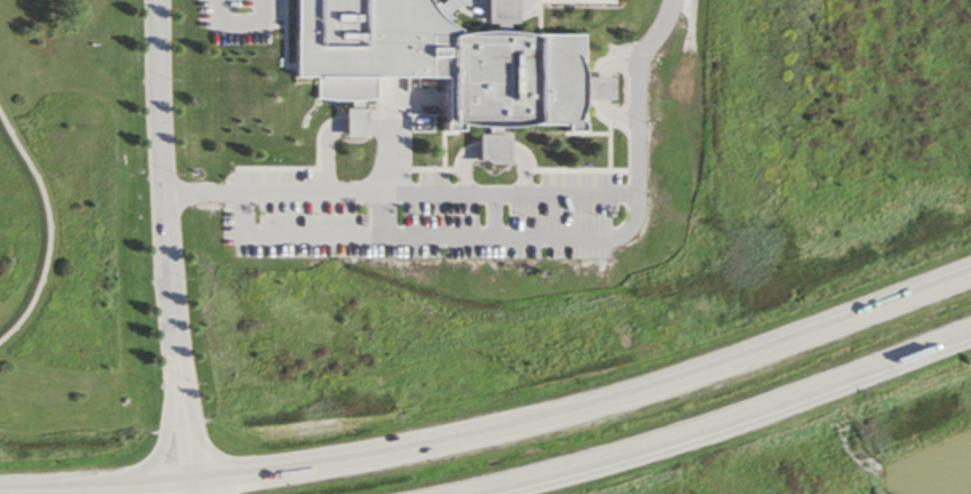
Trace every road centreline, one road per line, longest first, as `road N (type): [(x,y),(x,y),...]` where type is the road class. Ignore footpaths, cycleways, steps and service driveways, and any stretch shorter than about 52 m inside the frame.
road 1 (trunk): [(970,274),(583,408),(405,451),(192,480)]
road 2 (trunk): [(449,493),(661,439),(970,325)]
road 3 (residential): [(164,194),(159,0)]
road 4 (residential): [(164,194),(179,354)]
road 5 (trunk): [(179,354),(160,456),(133,485)]
road 6 (trunk): [(133,485),(0,490)]
road 7 (residential): [(179,354),(192,480)]

